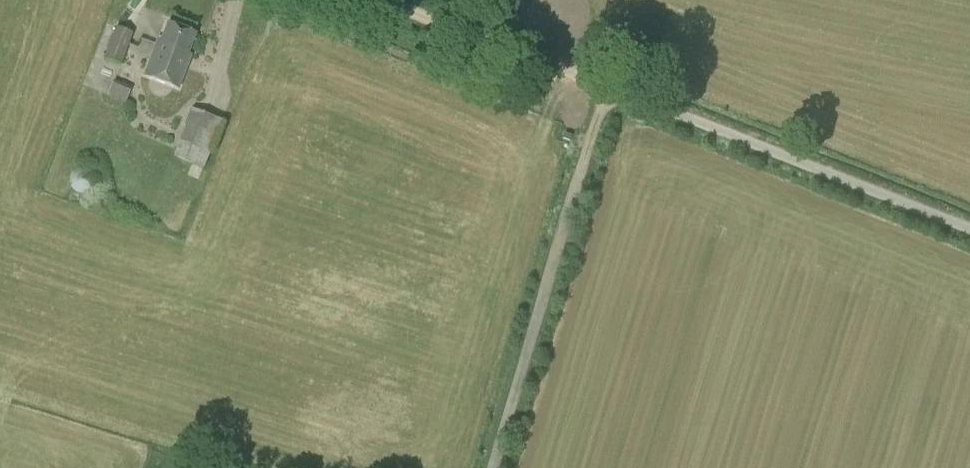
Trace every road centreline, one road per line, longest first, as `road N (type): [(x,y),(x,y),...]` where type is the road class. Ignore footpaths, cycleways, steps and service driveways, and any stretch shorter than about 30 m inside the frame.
road 1 (track): [(969,229),(378,0)]
road 2 (track): [(607,89),(495,467)]

